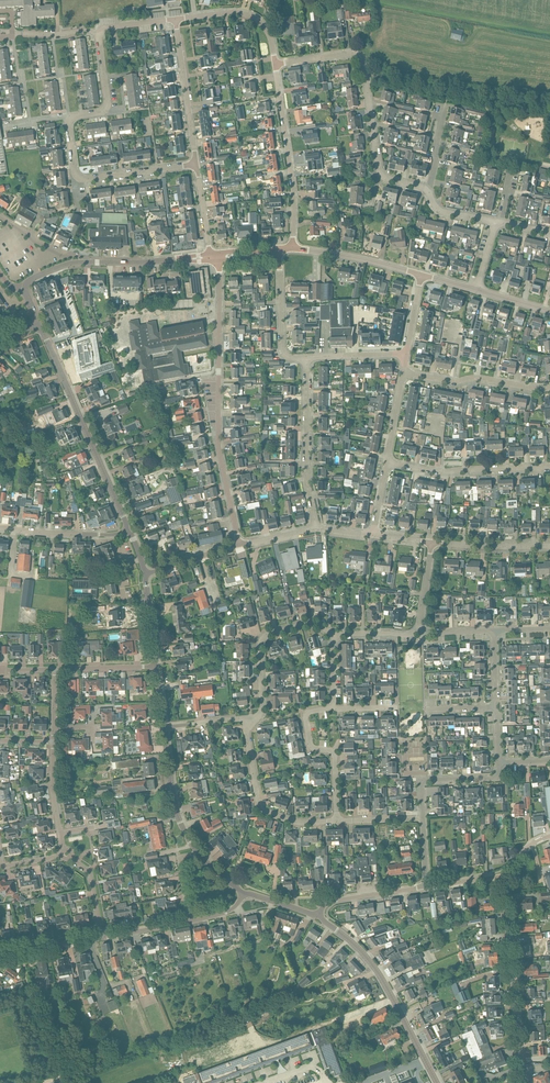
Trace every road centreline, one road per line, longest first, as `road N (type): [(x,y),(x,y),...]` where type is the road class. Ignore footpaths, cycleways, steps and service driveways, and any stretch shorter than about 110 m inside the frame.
road 1 (residential): [(219,260),(218,435),(238,544)]
road 2 (tertiary): [(127,531),(41,326)]
road 3 (tertiary): [(437,1082),(379,974),(317,917)]
road 4 (residential): [(502,878),(522,1082)]
road 5 (residential): [(380,173),(362,60),(350,53),(276,64)]
road 6 (residential): [(292,249),(293,190),(276,64)]
road 7 (residential): [(196,164),(81,180),(71,118)]
road 8 (residential): [(337,821),(294,822),(262,811),(247,729),(258,717)]
road 9 (residential): [(316,529),(307,477),(306,358)]
road 10 (residential): [(549,466),(437,472),(387,462)]
road 11 (tertiary): [(26,288),(73,263),(178,260)]
road 12 (residential): [(258,717),(264,637),(309,624),(333,634)]
road 13 (residential): [(549,388),(403,373)]
road 14 (residential): [(196,164),(175,19)]
road 15 (residential): [(337,821),(335,757),(312,747),(306,718),(331,707)]
road 16 (residential): [(61,1082),(20,951)]
road 17 (tertiary): [(421,275),(292,249)]
road 18 (tertiary): [(198,852),(174,805),(165,728)]
road 19 (residential): [(127,531),(0,529)]
road 20 (residential): [(280,253),(282,348),(288,357),(306,358)]

